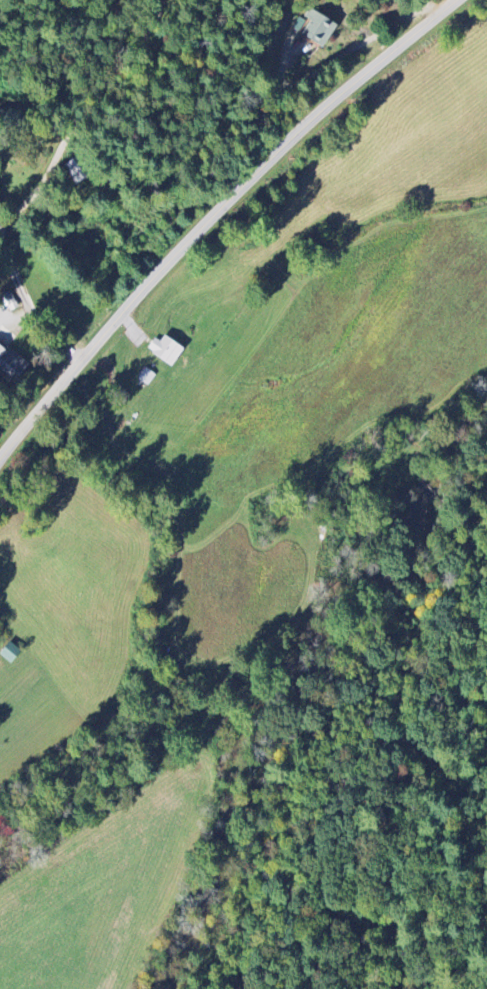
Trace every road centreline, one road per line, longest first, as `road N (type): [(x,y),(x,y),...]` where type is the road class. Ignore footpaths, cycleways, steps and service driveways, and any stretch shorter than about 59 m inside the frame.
road 1 (residential): [(0,460),(203,227),(335,97),(455,0)]
road 2 (residential): [(154,0),(81,94),(71,145),(12,210)]
road 3 (residential): [(0,184),(12,210),(1,247),(27,304),(81,361)]

